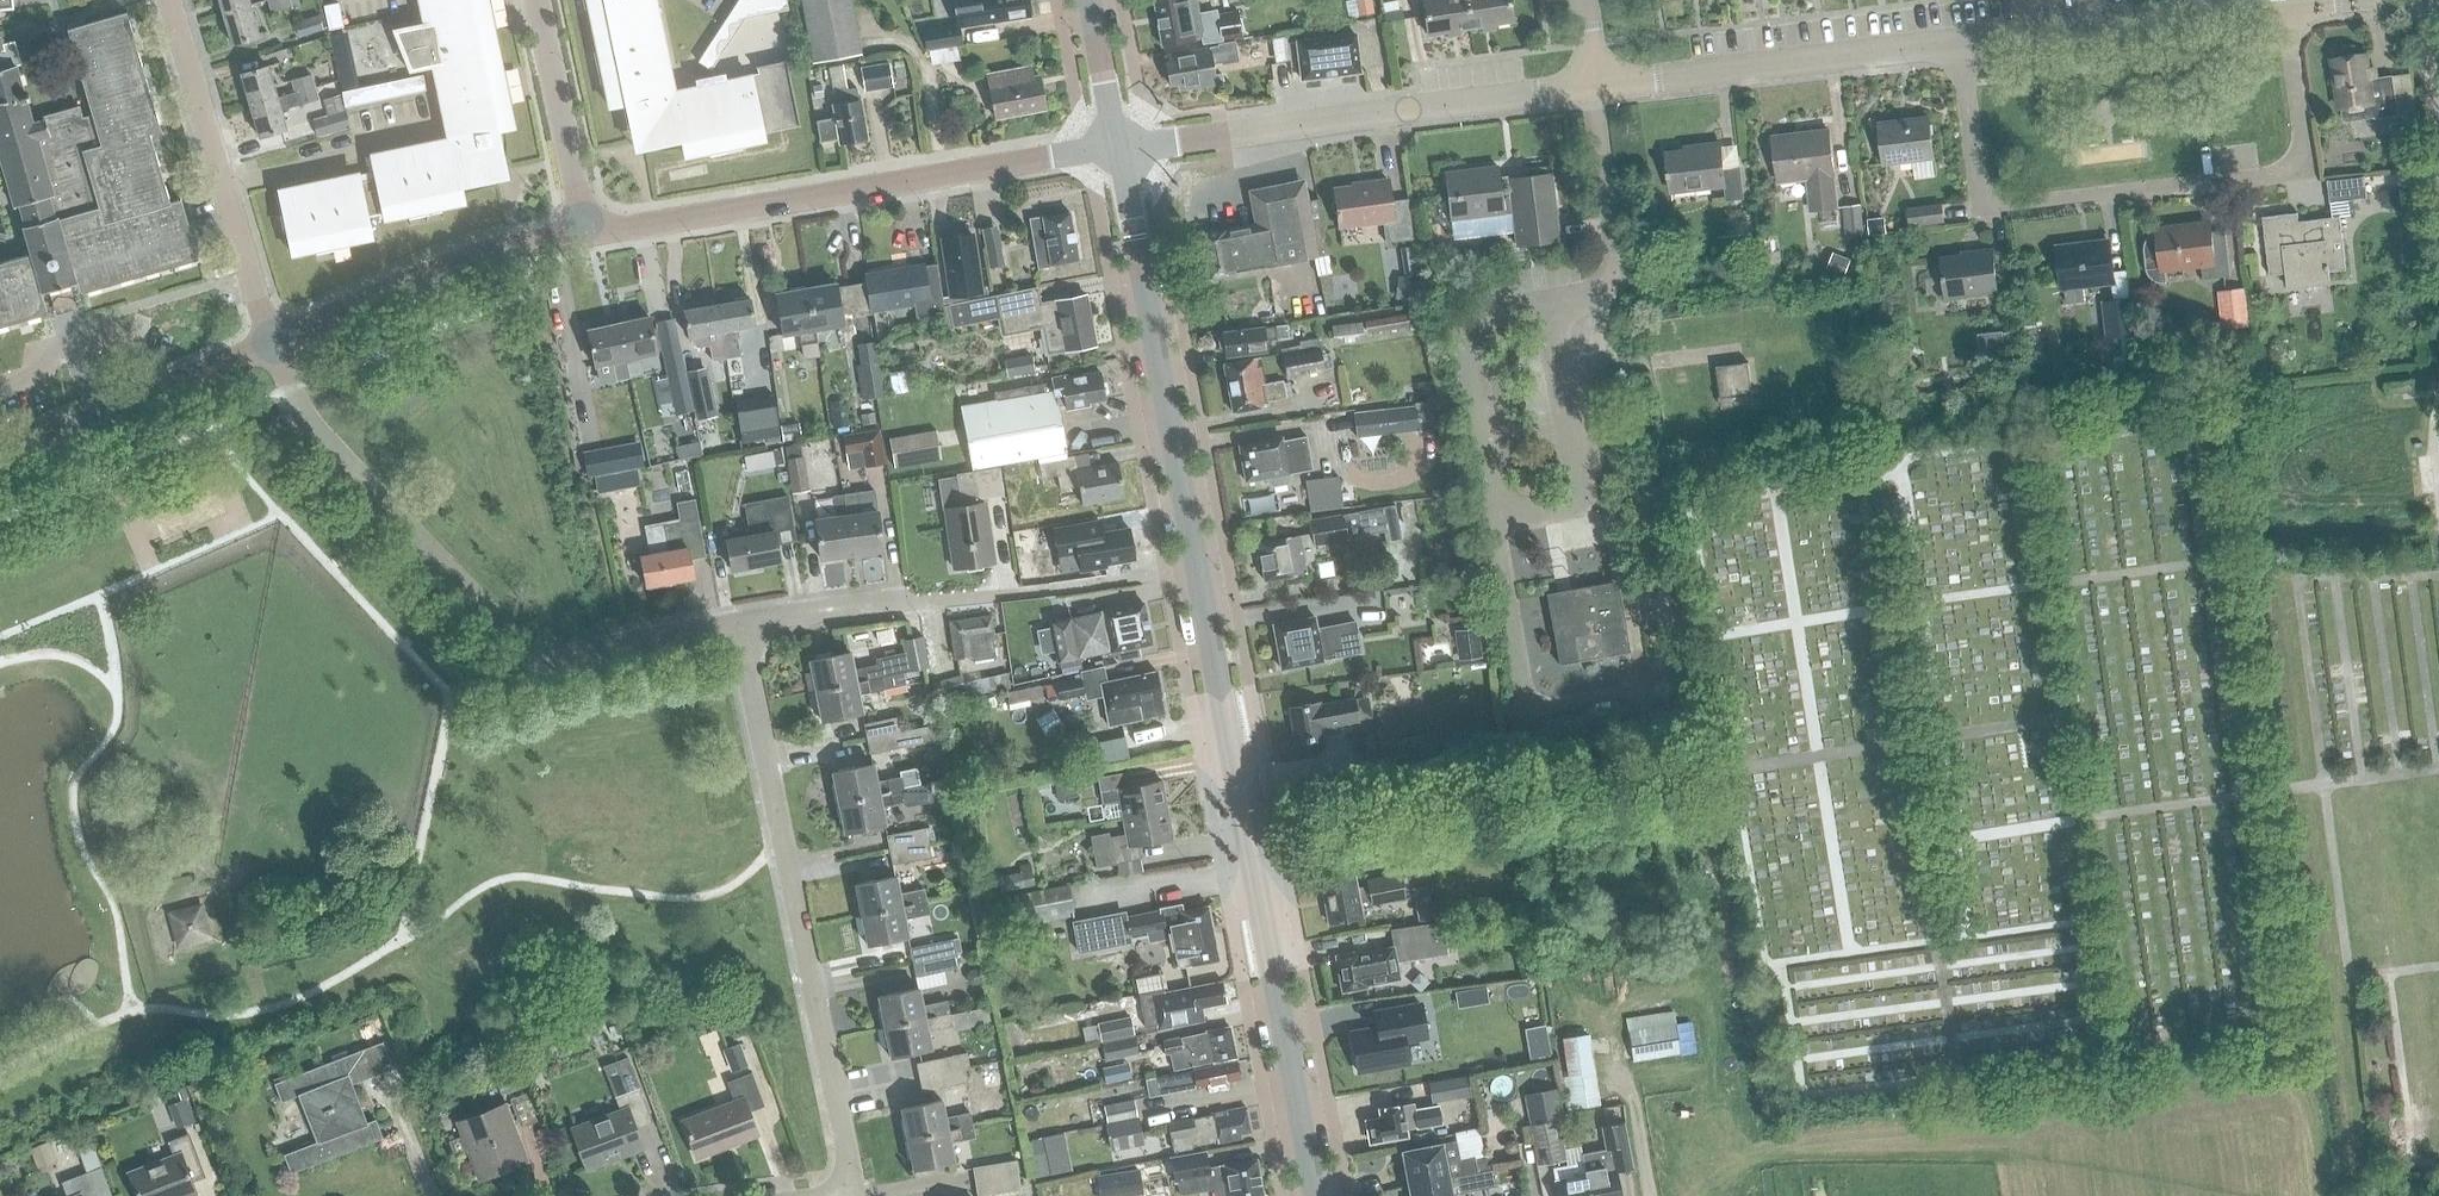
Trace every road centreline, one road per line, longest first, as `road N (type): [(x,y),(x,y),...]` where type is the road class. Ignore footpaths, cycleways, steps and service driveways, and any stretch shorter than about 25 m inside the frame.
road 1 (tertiary): [(1314,1195),(1118,146)]
road 2 (unclassified): [(1594,88),(2218,14)]
road 3 (residential): [(274,341),(317,432),(526,649),(582,655),(741,625)]
road 4 (residential): [(856,1193),(741,625)]
road 5 (unclassified): [(587,234),(1118,146)]
road 6 (unclassified): [(1118,146),(1594,88)]
road 7 (residential): [(274,341),(172,0)]
road 8 (unclassified): [(274,341),(441,269),(587,234)]
road 9 (unclassified): [(0,461),(274,341)]
road 10 (residential): [(587,234),(538,0)]
road 11 (residential): [(741,625),(910,603)]
road 12 (track): [(1650,1195),(1633,1104),(1609,1045)]
road 13 (tertiary): [(1118,146),(1090,0)]
road 14 (unclassified): [(2218,14),(2341,0)]

